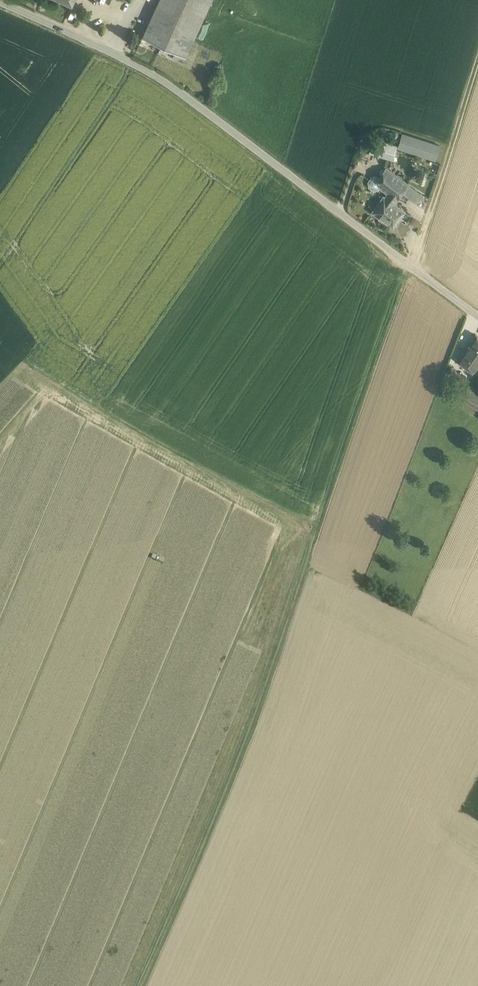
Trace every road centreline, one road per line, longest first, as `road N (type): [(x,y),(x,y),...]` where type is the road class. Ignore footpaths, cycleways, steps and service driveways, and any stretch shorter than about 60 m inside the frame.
road 1 (track): [(138,985),(237,764),(409,266)]
road 2 (unclassified): [(0,2),(164,81),(477,317)]
road 3 (track): [(477,54),(409,266)]

